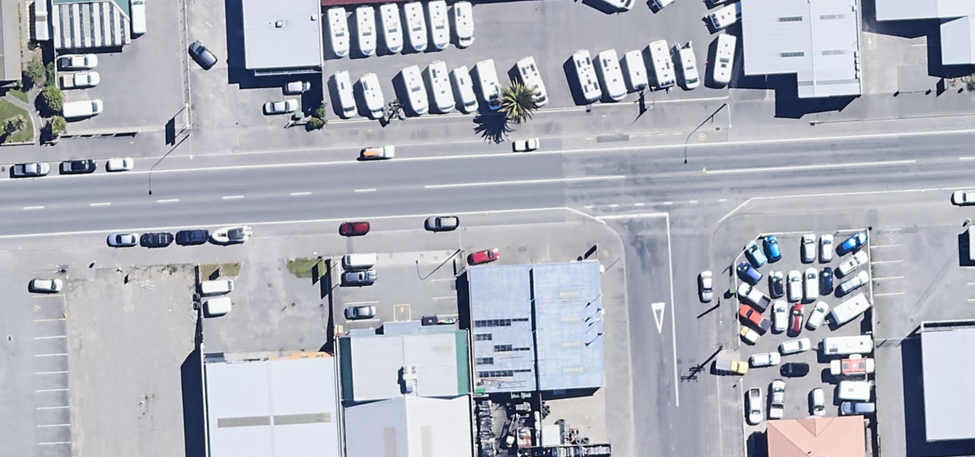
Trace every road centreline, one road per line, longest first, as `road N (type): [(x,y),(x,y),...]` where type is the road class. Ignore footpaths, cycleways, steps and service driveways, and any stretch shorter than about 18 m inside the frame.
road 1 (trunk): [(664,175),(0,208)]
road 2 (trunk): [(974,159),(664,175)]
road 3 (residential): [(678,456),(664,175)]

